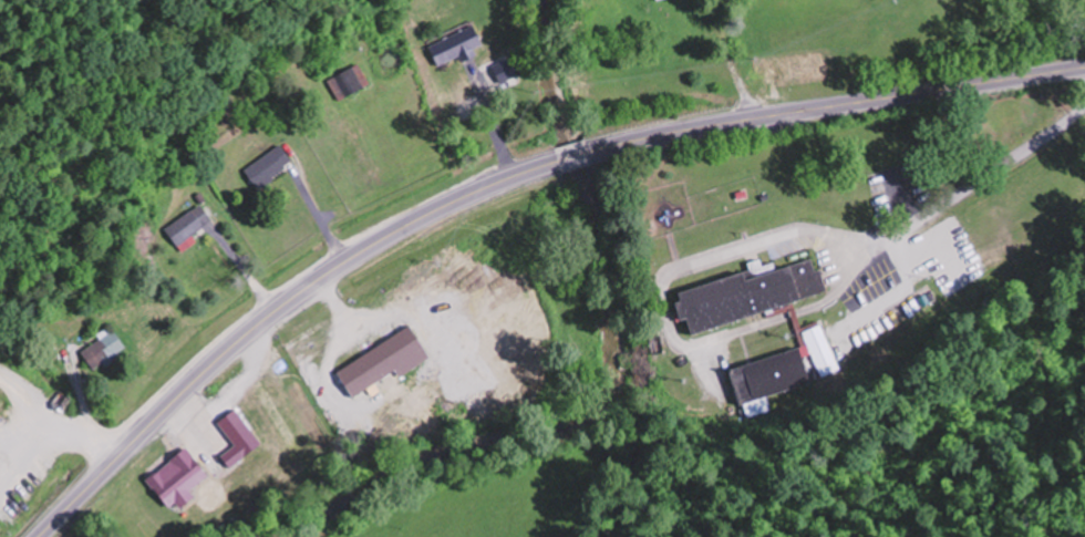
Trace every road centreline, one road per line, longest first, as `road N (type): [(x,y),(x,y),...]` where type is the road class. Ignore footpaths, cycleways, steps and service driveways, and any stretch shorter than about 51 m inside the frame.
road 1 (primary): [(39,536),(203,374),(293,299),(425,217),(559,162)]
road 2 (primary): [(587,153),(1084,69)]
road 3 (residential): [(1064,72),(962,185),(828,269)]

